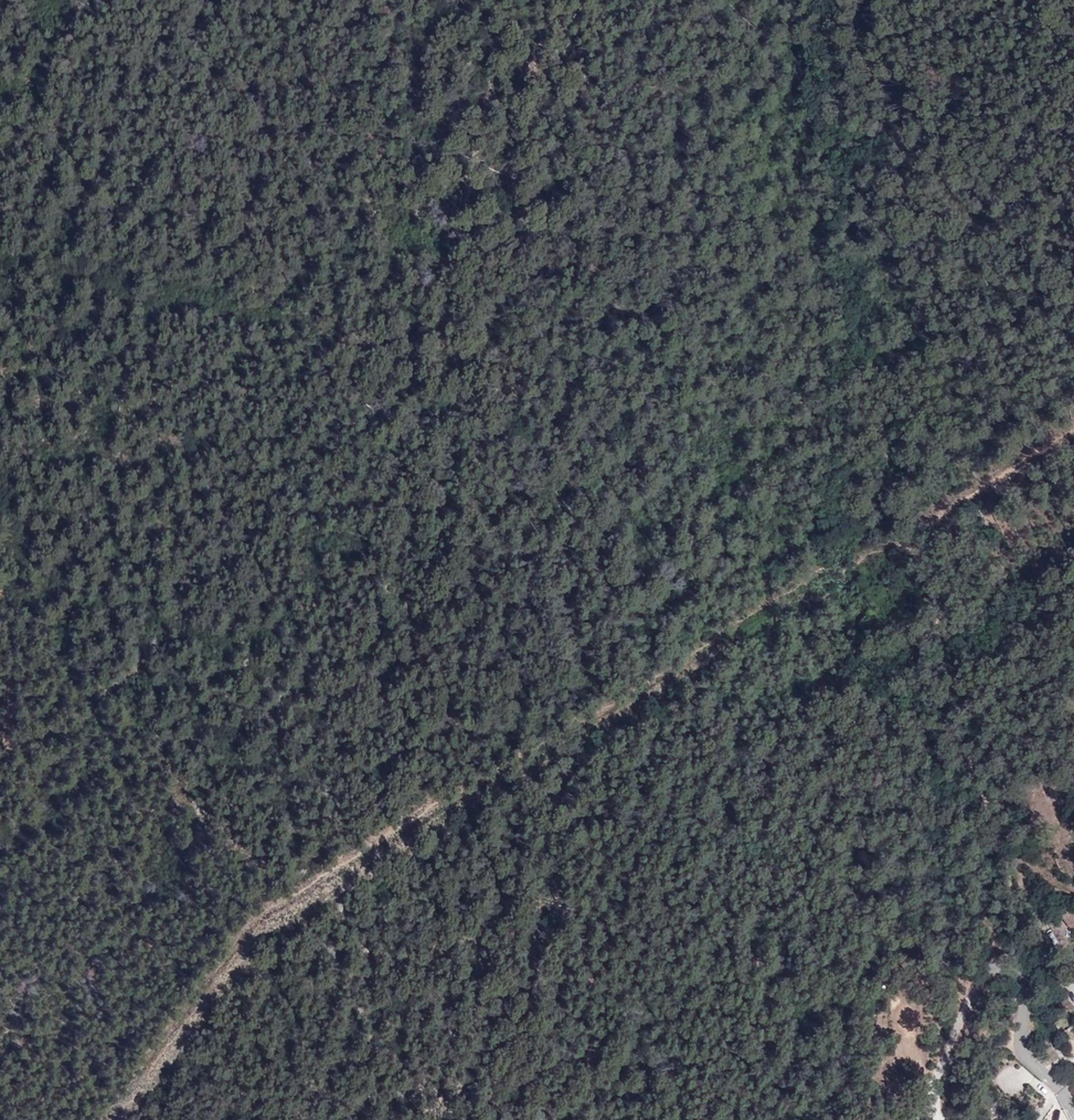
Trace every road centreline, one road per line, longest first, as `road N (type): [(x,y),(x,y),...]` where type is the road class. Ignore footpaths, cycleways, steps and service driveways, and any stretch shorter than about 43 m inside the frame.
road 1 (track): [(1010,960),(1011,864),(896,500)]
road 2 (residential): [(1073,1108),(1022,1053),(1022,980),(1010,960),(990,969),(945,1058),(942,1119)]

